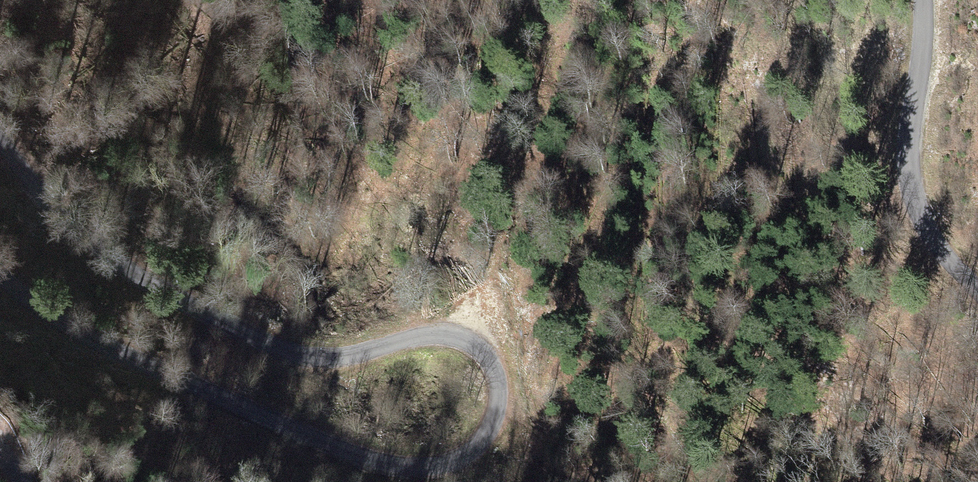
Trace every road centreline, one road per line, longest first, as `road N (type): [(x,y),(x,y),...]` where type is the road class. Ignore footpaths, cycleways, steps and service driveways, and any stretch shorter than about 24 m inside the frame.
road 1 (unclassified): [(0,279),(130,358),(376,459),(459,467),(493,451),(508,427),(505,374),(482,346),(447,335),(346,357),(290,351),(105,253),(51,209),(0,149)]
road 2 (unclassified): [(924,0),(913,187),(937,245),(977,291)]

